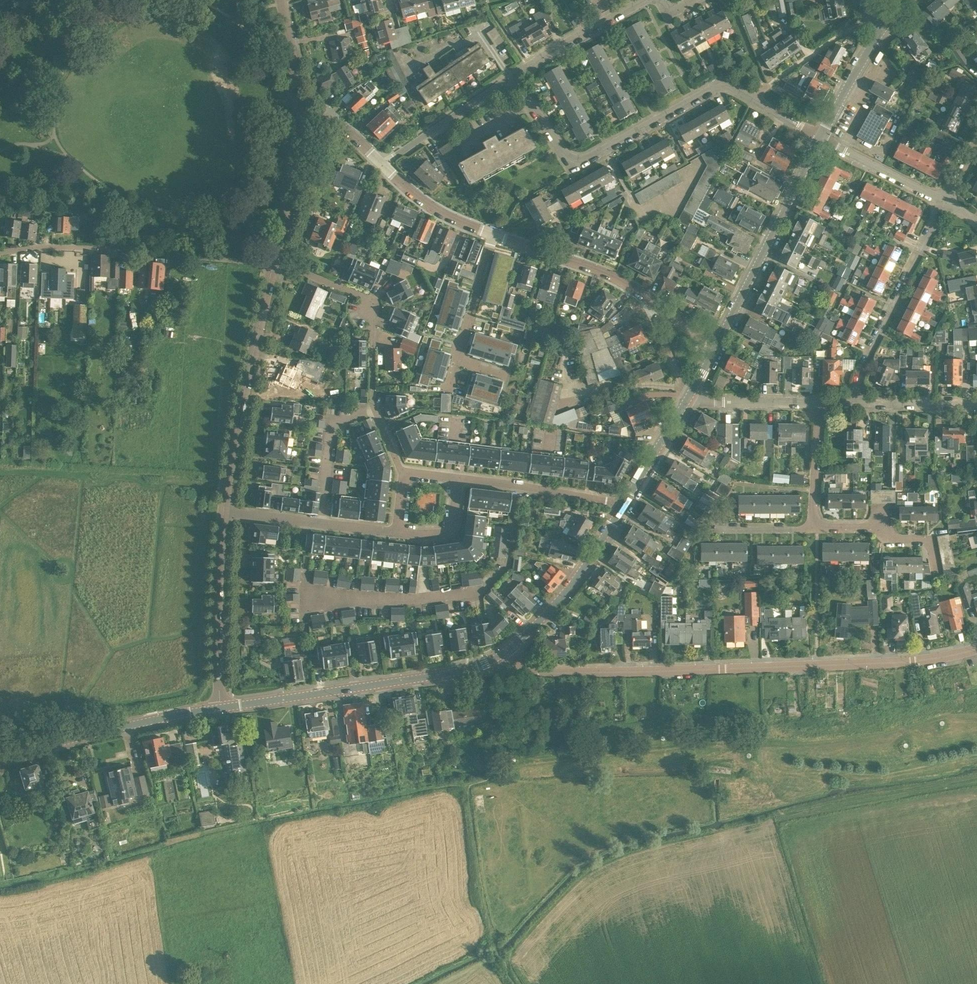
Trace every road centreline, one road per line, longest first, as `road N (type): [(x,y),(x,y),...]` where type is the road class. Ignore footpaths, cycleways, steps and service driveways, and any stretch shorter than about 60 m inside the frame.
road 1 (residential): [(505,653),(540,672),(913,662),(976,649)]
road 2 (tertiary): [(220,708),(465,670),(505,653)]
road 3 (residential): [(276,262),(154,249),(0,252)]
road 4 (tertiary): [(222,512),(276,262)]
road 5 (residential): [(718,342),(603,273),(494,235)]
road 6 (residential): [(608,150),(715,87),(732,87),(820,138)]
road 7 (tertiary): [(718,342),(820,138)]
road 8 (track): [(226,489),(135,476),(0,474)]
road 9 (tertiary): [(0,761),(220,708)]
road 10 (residential): [(854,403),(865,362),(944,203)]
road 11 (tertiary): [(220,708),(222,512)]
road 12 (tertiary): [(505,653),(577,577),(623,504)]
road 13 (residential): [(623,504),(457,477)]
road 14 (residential): [(384,165),(513,76)]
road 15 (residential): [(513,76),(645,0)]
road 16 (tertiary): [(276,262),(299,115)]
road 17 (residential): [(936,570),(927,541),(891,538),(878,525),(815,525)]
road 18 (residential): [(373,409),(332,421),(321,523)]
road 19 (residential): [(608,150),(584,163),(569,157),(513,76)]
road 20 (residential): [(944,203),(820,138)]
road 21 (residential): [(820,403),(688,397)]
road 22 (residential): [(494,235),(441,213),(384,165)]
road 23 (residential): [(494,235),(456,361)]
road 24 (tertiary): [(623,504),(688,397)]
road 25 (tertiary): [(820,138),(880,30)]
road 26 (residential): [(815,525),(820,403)]
road 27 (residential): [(976,404),(854,403)]
road 28 (residential): [(372,319),(373,302),(276,262)]

